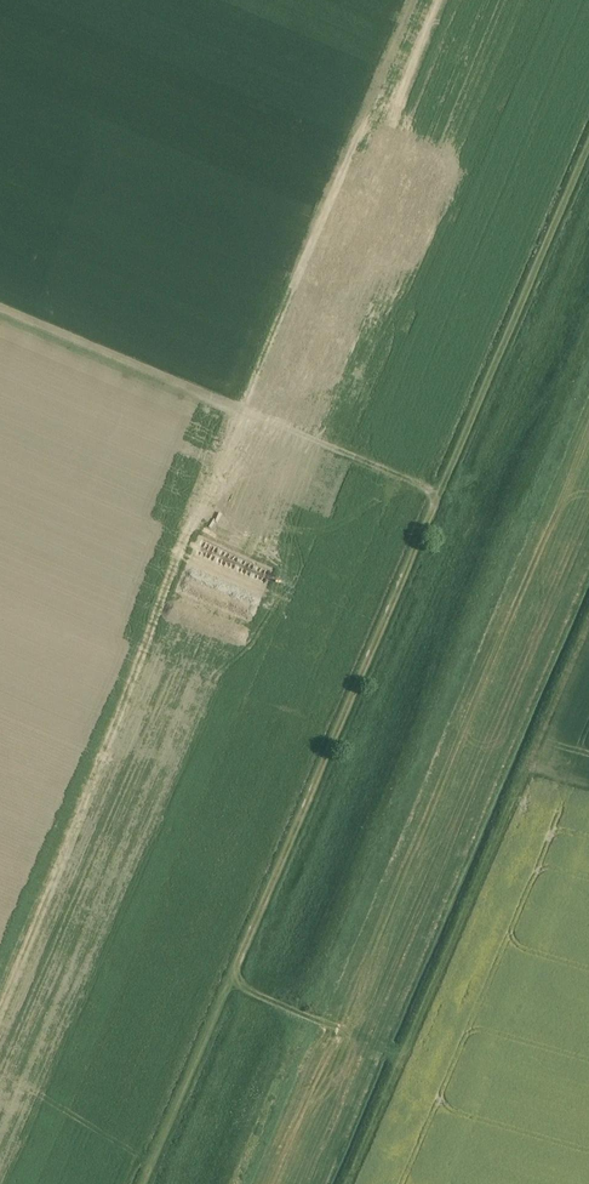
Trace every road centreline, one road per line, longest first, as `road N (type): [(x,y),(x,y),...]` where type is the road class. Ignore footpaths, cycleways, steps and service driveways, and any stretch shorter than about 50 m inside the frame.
road 1 (track): [(442,494),(231,977)]
road 2 (track): [(0,304),(442,494)]
road 3 (track): [(231,977),(383,1041),(439,1097),(588,1143)]
road 4 (track): [(588,153),(442,494)]
road 5 (track): [(231,977),(142,1183)]

